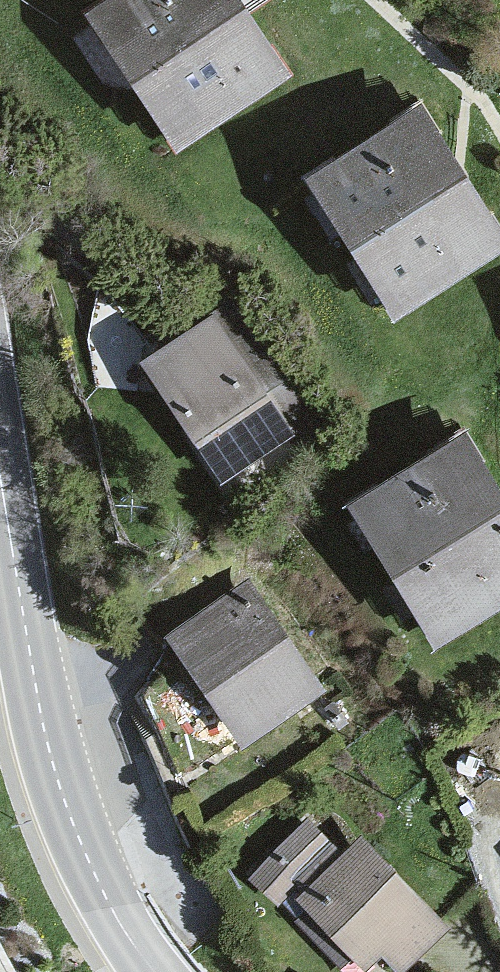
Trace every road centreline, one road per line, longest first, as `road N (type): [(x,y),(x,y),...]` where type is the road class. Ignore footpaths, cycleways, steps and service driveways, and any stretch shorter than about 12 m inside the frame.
road 1 (tertiary): [(155,971),(100,883),(62,794),(0,469)]

